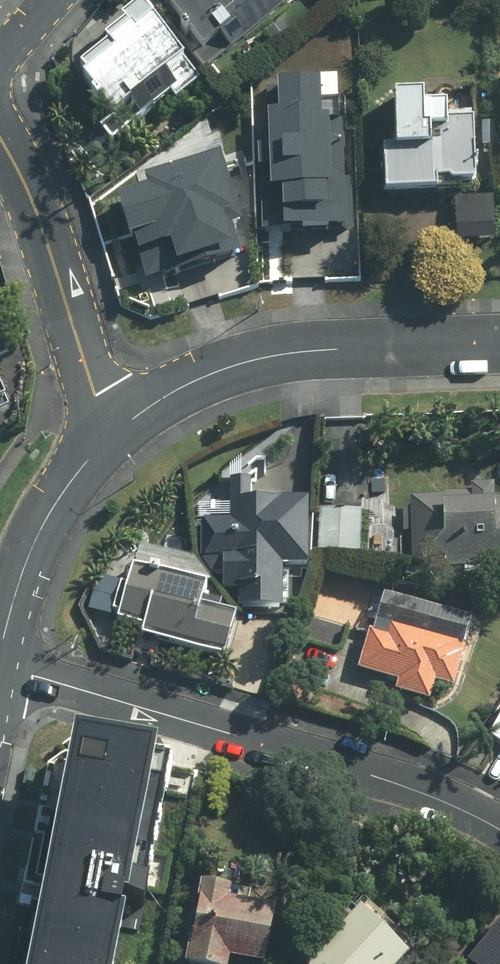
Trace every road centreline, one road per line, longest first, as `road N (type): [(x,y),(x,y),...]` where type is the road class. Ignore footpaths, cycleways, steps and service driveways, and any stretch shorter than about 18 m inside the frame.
road 1 (residential): [(0,664),(378,775),(454,801),(499,829)]
road 2 (residential): [(111,431),(237,366),(323,349),(499,342)]
road 3 (residential): [(111,431),(32,196),(0,132)]
road 4 (residential): [(0,649),(24,559),(59,497),(111,431)]

